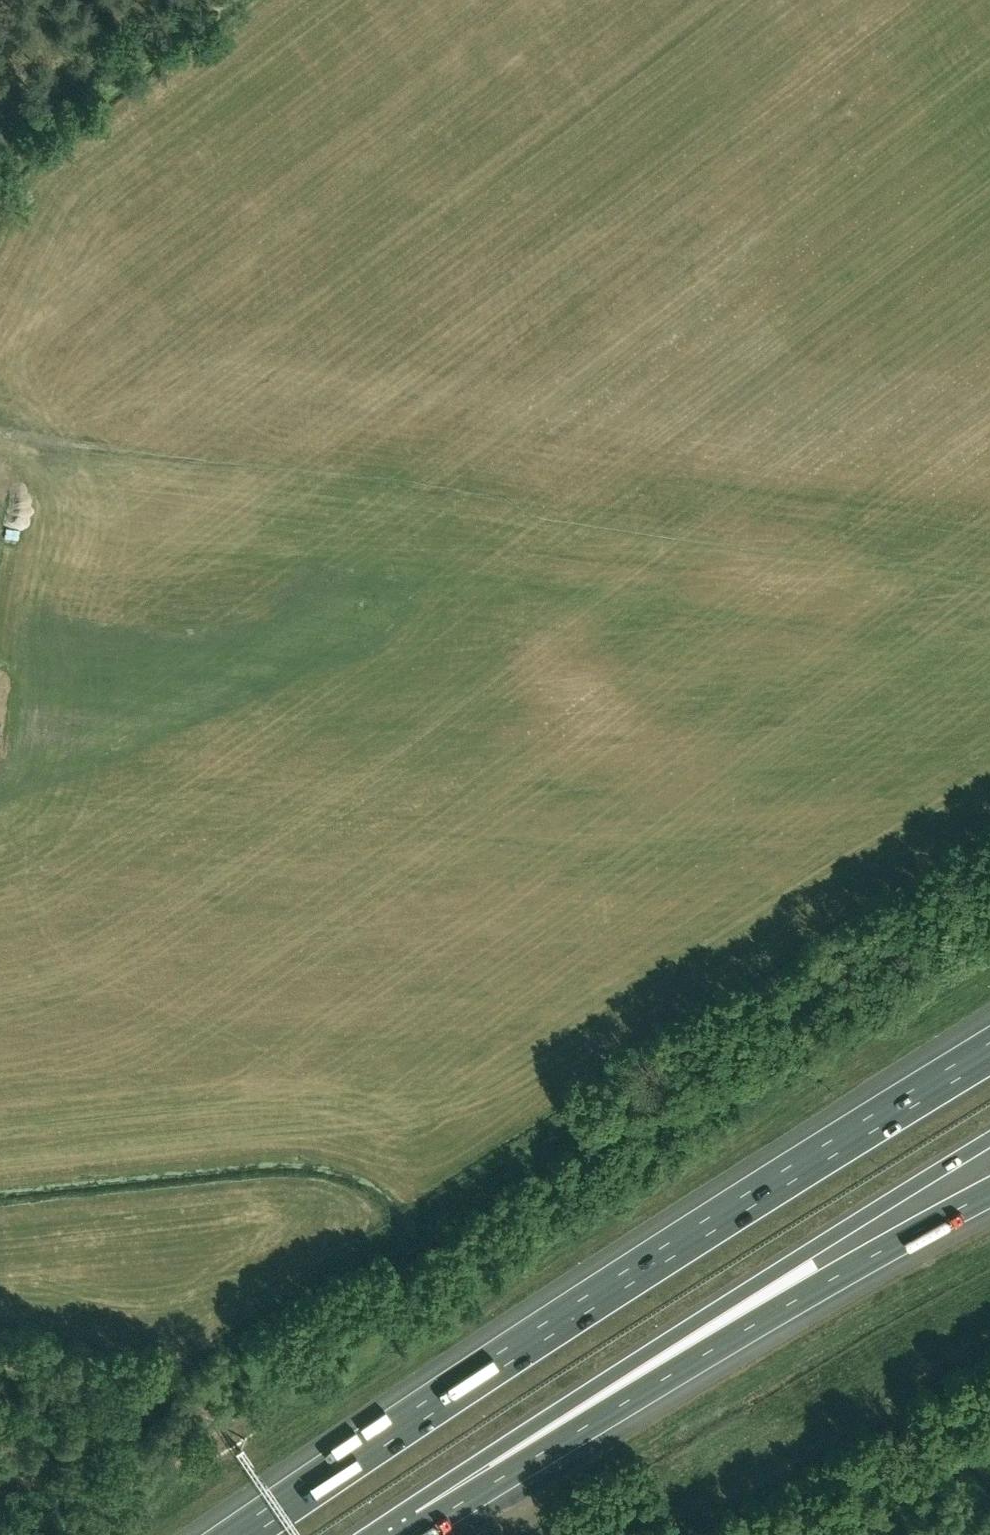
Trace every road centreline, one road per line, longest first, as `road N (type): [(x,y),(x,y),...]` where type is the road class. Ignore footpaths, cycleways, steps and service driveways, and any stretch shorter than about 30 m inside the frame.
road 1 (motorway): [(989,1051),(789,1173),(242,1534)]
road 2 (motorway): [(419,1519),(600,1384),(989,1140)]
road 3 (motorway): [(419,1519),(989,1193)]

